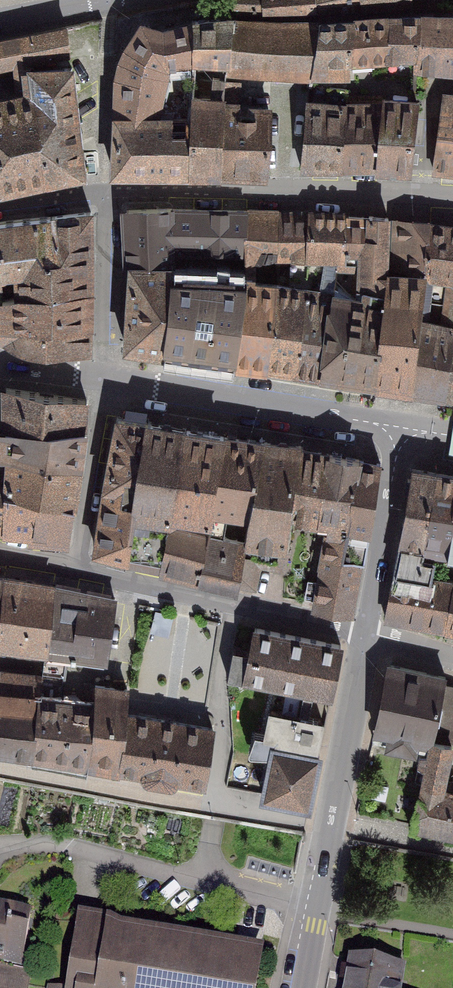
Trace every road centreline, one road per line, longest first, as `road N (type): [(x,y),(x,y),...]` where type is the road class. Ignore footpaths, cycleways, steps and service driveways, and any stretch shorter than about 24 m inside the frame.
road 1 (residential): [(105,196),(286,188),(452,196)]
road 2 (residential): [(330,825),(0,766)]
road 3 (residential): [(0,847),(58,844),(318,905)]
road 4 (tertiary): [(103,379),(399,434)]
road 5 (residential): [(76,567),(365,632)]
road 6 (tertiary): [(399,434),(365,632)]
road 7 (tertiary): [(365,632),(330,825)]
road 8 (residential): [(103,379),(76,567)]
road 9 (residential): [(105,196),(103,379)]
road 10 (residential): [(452,847),(330,825)]

